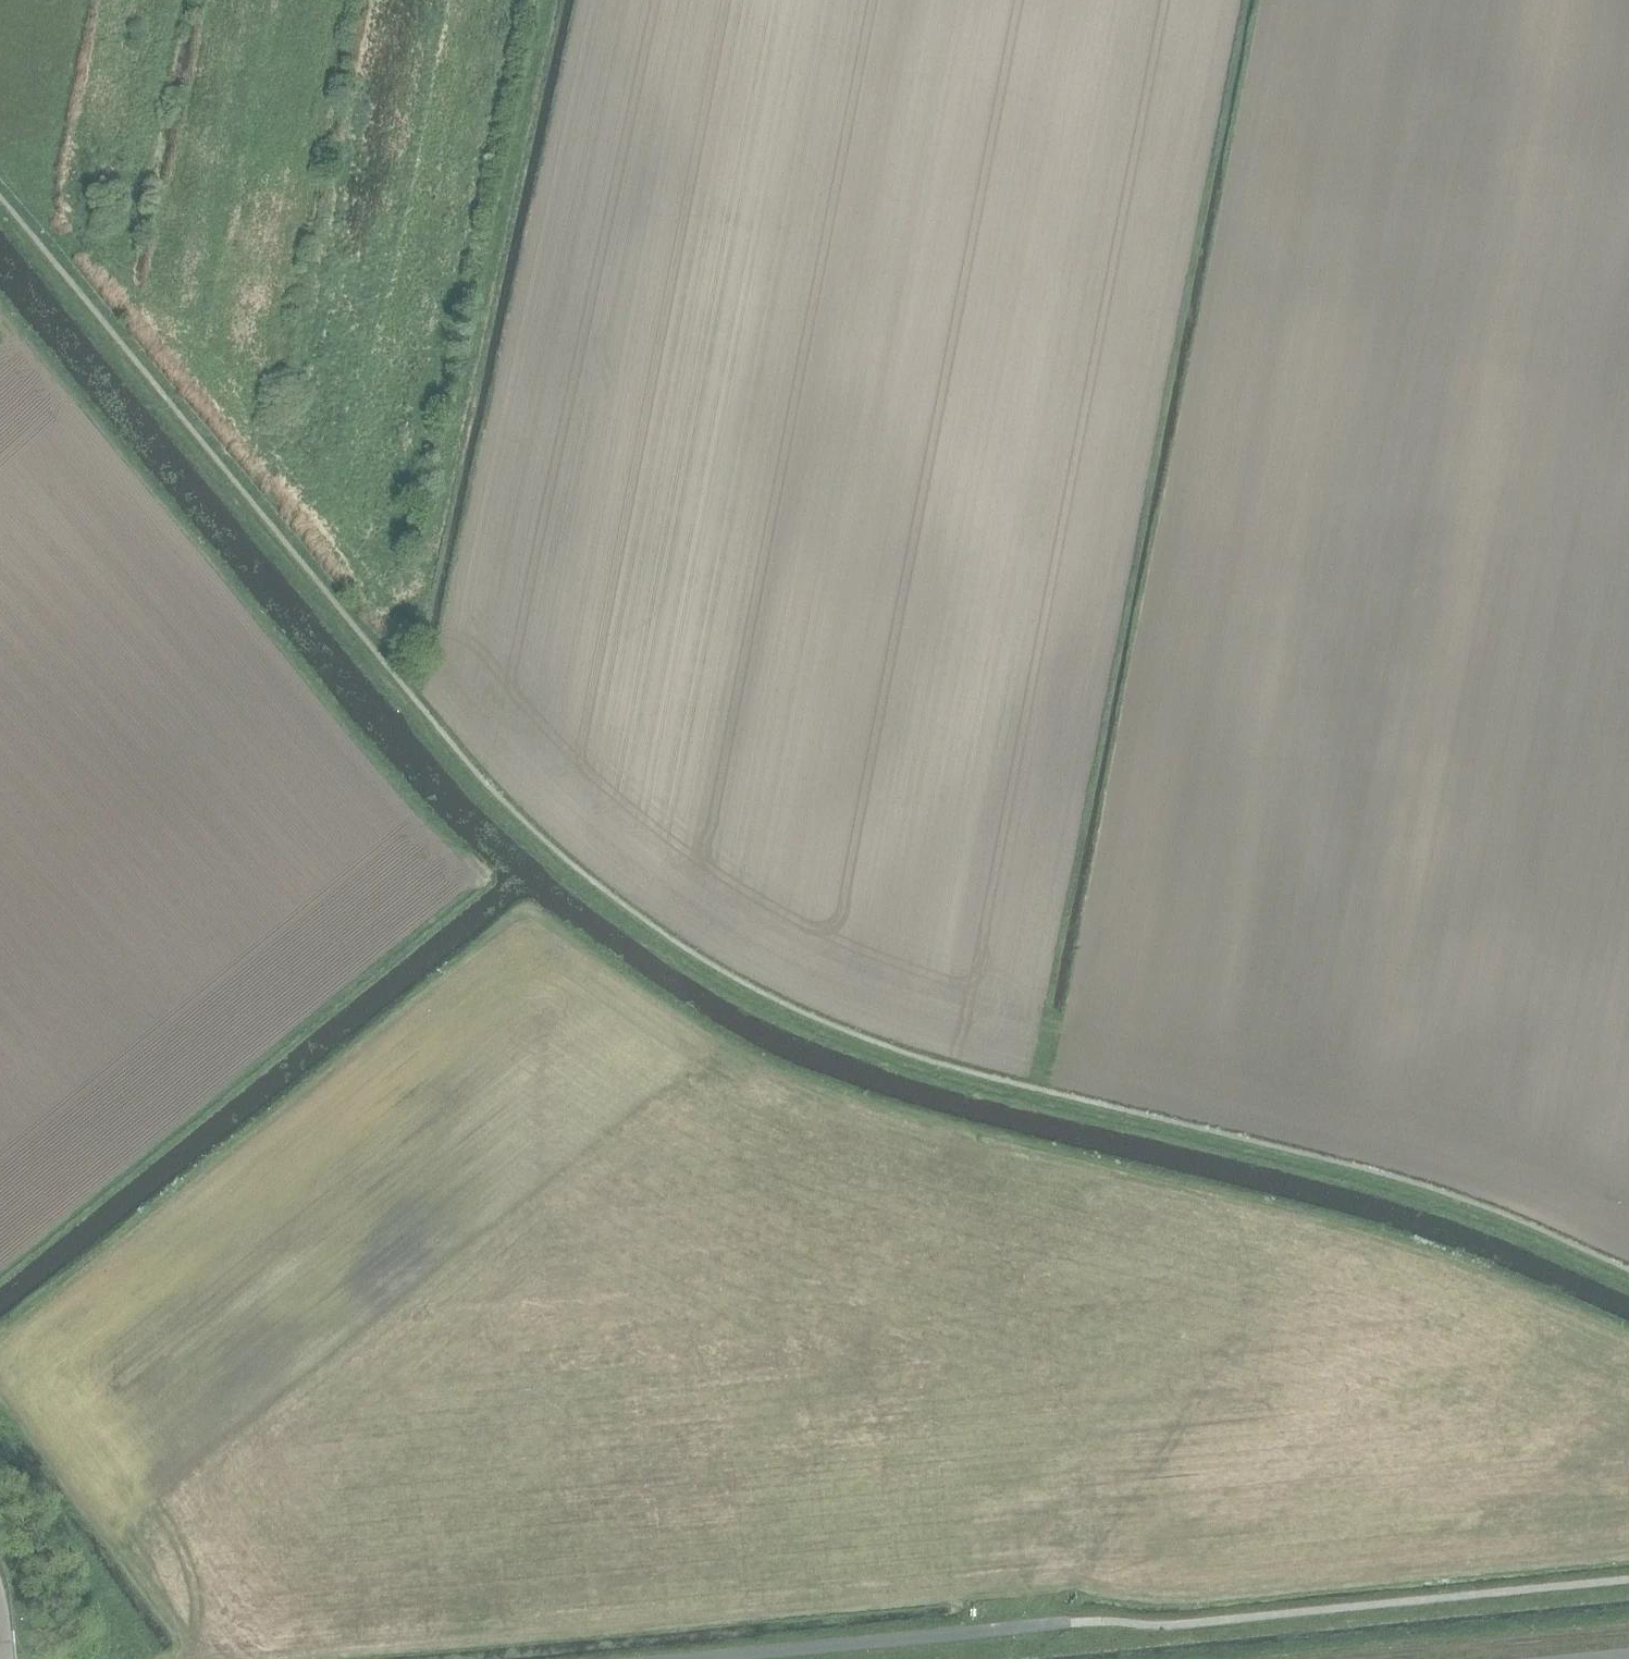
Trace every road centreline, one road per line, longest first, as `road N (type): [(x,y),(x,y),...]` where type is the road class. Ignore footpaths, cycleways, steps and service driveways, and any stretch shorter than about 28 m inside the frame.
road 1 (unclassified): [(697,1658),(1070,1623)]

